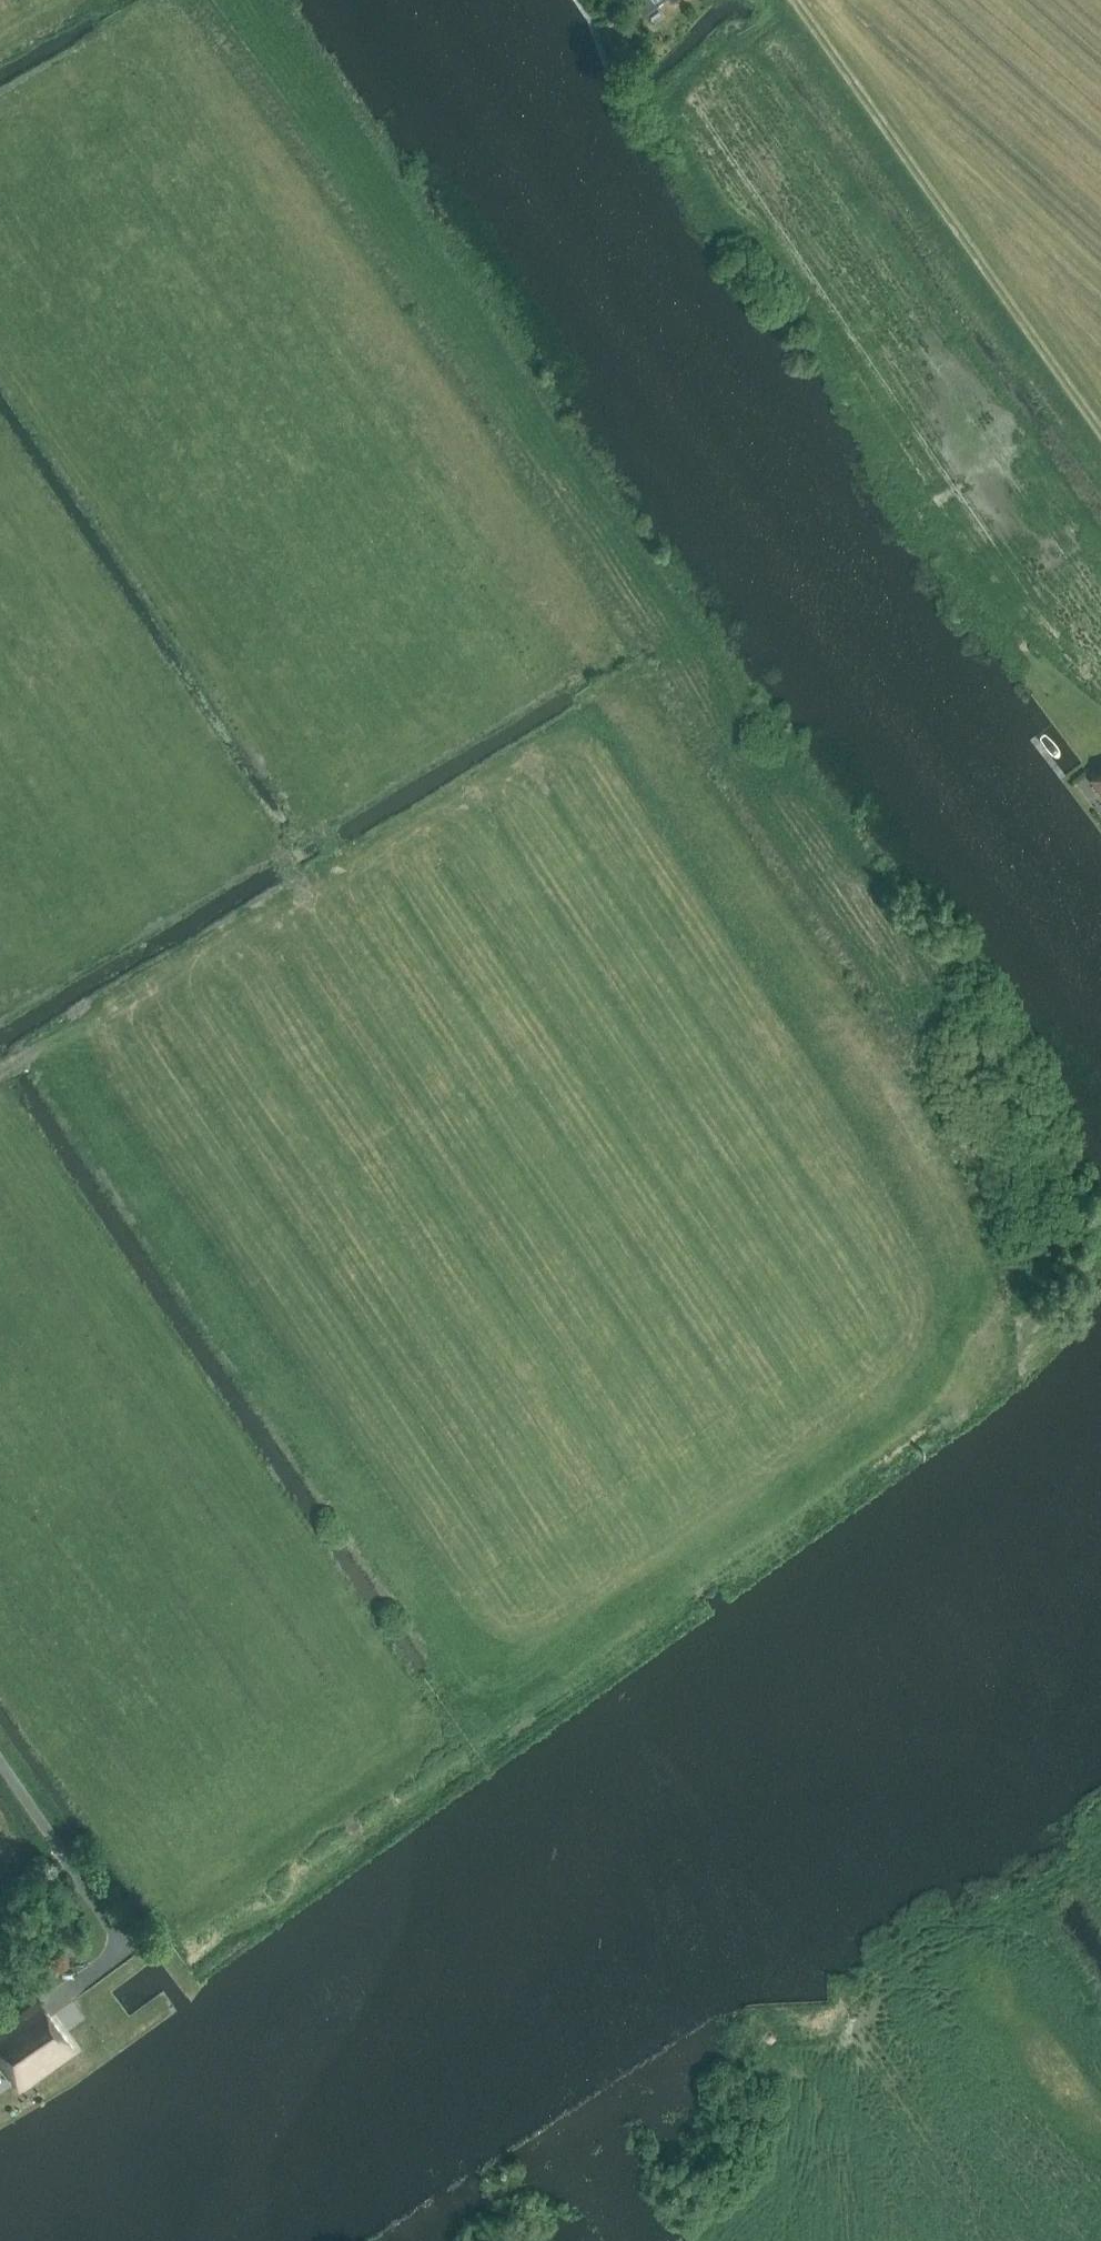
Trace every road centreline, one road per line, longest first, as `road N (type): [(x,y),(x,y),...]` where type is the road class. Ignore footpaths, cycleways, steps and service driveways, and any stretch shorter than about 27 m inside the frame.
road 1 (track): [(792,0),(1100,431)]
road 2 (unclassified): [(117,1937),(0,1760)]

